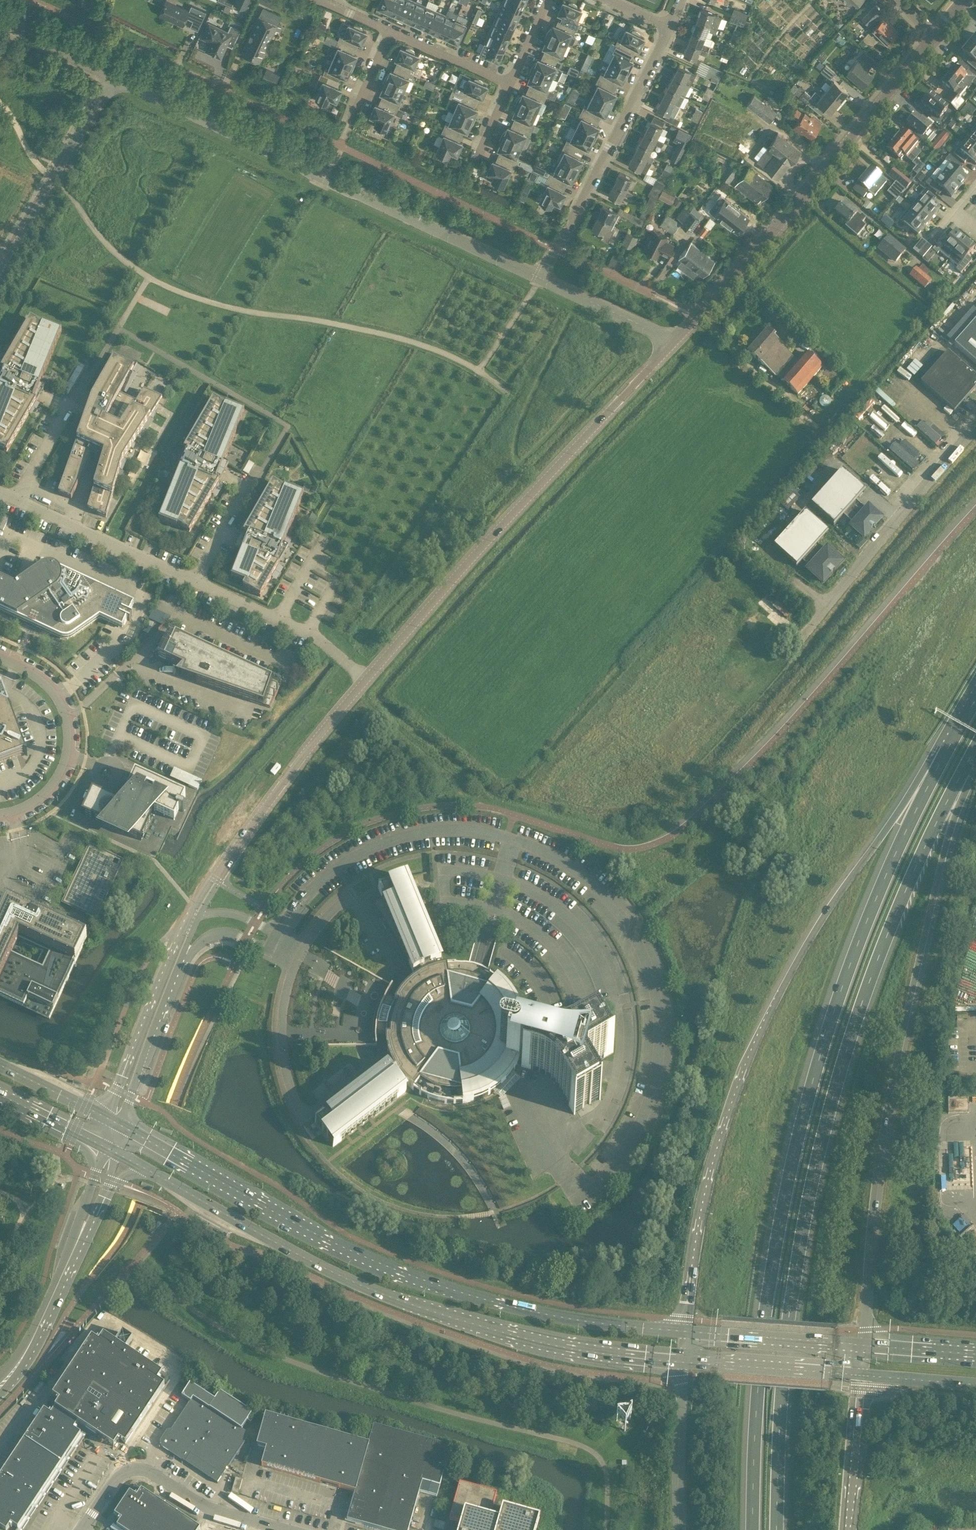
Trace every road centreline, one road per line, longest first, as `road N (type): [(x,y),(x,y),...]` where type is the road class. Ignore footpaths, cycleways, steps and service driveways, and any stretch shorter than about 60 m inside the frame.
road 1 (motorway): [(945,749),(863,929),(794,1149),(766,1299),(751,1529)]
road 2 (motorway): [(778,1529),(784,1373),(827,1123),(878,963),(968,763)]
road 3 (motorway): [(945,749),(809,945),(746,1069),(712,1175),(687,1332)]
road 4 (secondary): [(687,1332),(527,1311),(395,1270),(122,1126)]
road 5 (motorway): [(866,1346),(890,1098),(968,763)]
road 6 (secondary): [(142,1167),(336,1274),(400,1300),(533,1341),(684,1362)]
road 7 (unclassified): [(365,682),(675,344)]
road 8 (residential): [(0,493),(308,633),(365,682)]
road 9 (residential): [(675,344),(936,36)]
road 10 (unclassified): [(122,1126),(235,834)]
road 11 (unclassified): [(235,834),(200,885),(109,1119)]
road 12 (residential): [(540,278),(669,27)]
road 13 (residential): [(795,644),(975,429)]
road 14 (track): [(119,329),(288,426),(255,481)]
road 15 (unclassified): [(283,1529),(203,1506),(138,1468),(117,1475),(81,1529)]
road 16 (residential): [(204,120),(14,23),(25,0)]
road 17 (residential): [(540,278),(327,180)]
road 18 (residential): [(0,814),(40,799),(70,757),(60,695),(0,654)]
road 19 (unclassified): [(235,834),(365,682)]
road 20 (secondary): [(866,1346),(687,1332)]
road 21 (secondary): [(684,1362),(863,1375)]
road 22 (motorway): [(684,1362),(682,1529)]
road 23 (residential): [(327,180),(389,31)]
road 24 (motorway): [(849,1529),(863,1375)]
road 25 (residential): [(675,344),(540,278)]
road 26 (tertiary): [(15,1369),(80,1236)]
road 27 (residential): [(327,180),(204,120)]
road 28 (residential): [(509,84),(389,31)]
road 29 (track): [(149,279),(83,387)]
road 30 (secondary): [(109,1119),(0,1065)]

